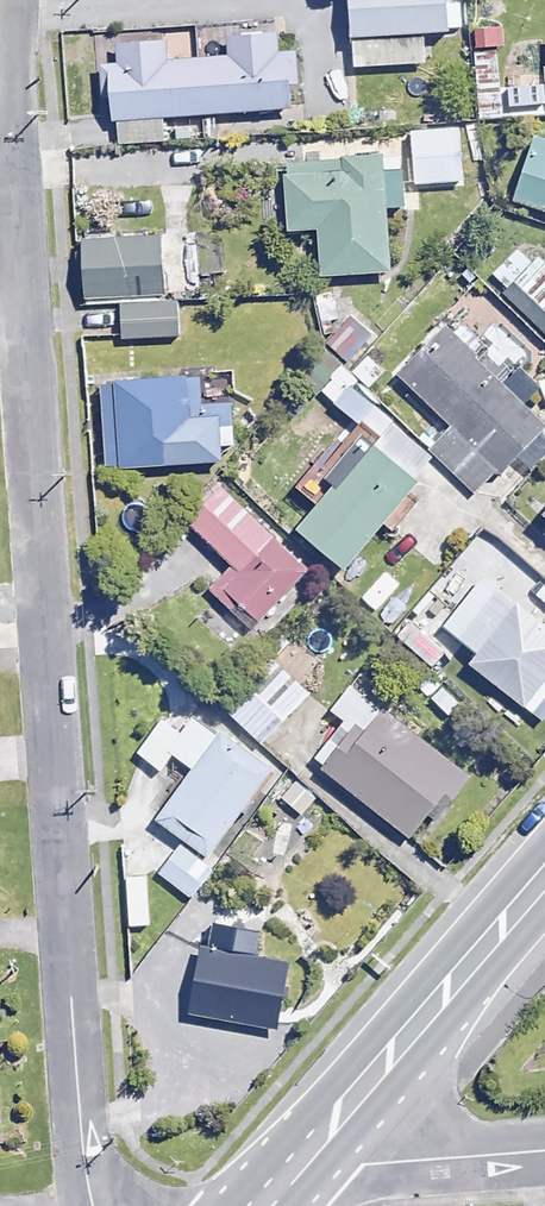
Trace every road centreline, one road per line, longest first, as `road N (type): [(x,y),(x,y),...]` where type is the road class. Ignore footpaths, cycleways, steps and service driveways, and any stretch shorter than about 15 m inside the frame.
road 1 (residential): [(90,1205),(0,200)]
road 2 (trunk): [(286,1175),(544,875)]
road 3 (residential): [(286,1175),(544,1152)]

